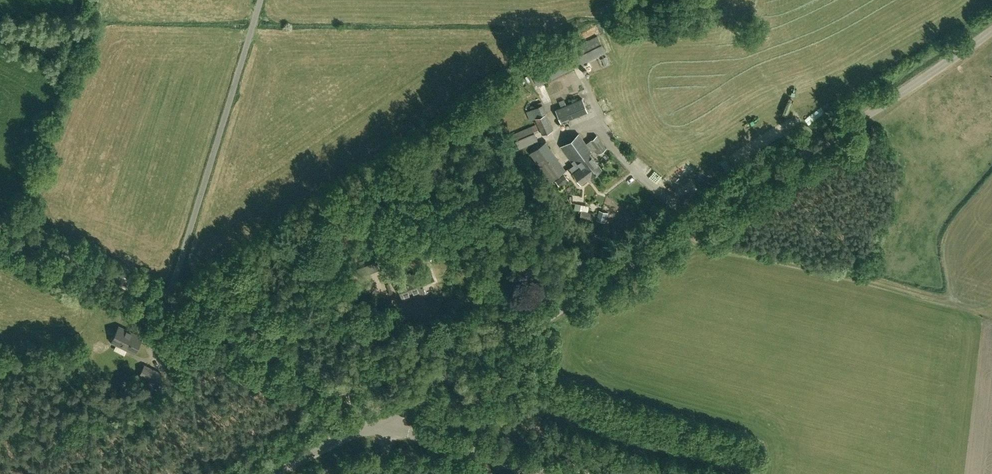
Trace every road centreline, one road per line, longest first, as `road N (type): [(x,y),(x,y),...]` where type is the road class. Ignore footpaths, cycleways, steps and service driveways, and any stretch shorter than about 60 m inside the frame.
road 1 (unclassified): [(389,427),(402,409),(840,138),(991,31)]
road 2 (unclassified): [(367,428),(359,402),(346,394),(0,225)]
road 3 (unclassified): [(538,473),(389,427)]

